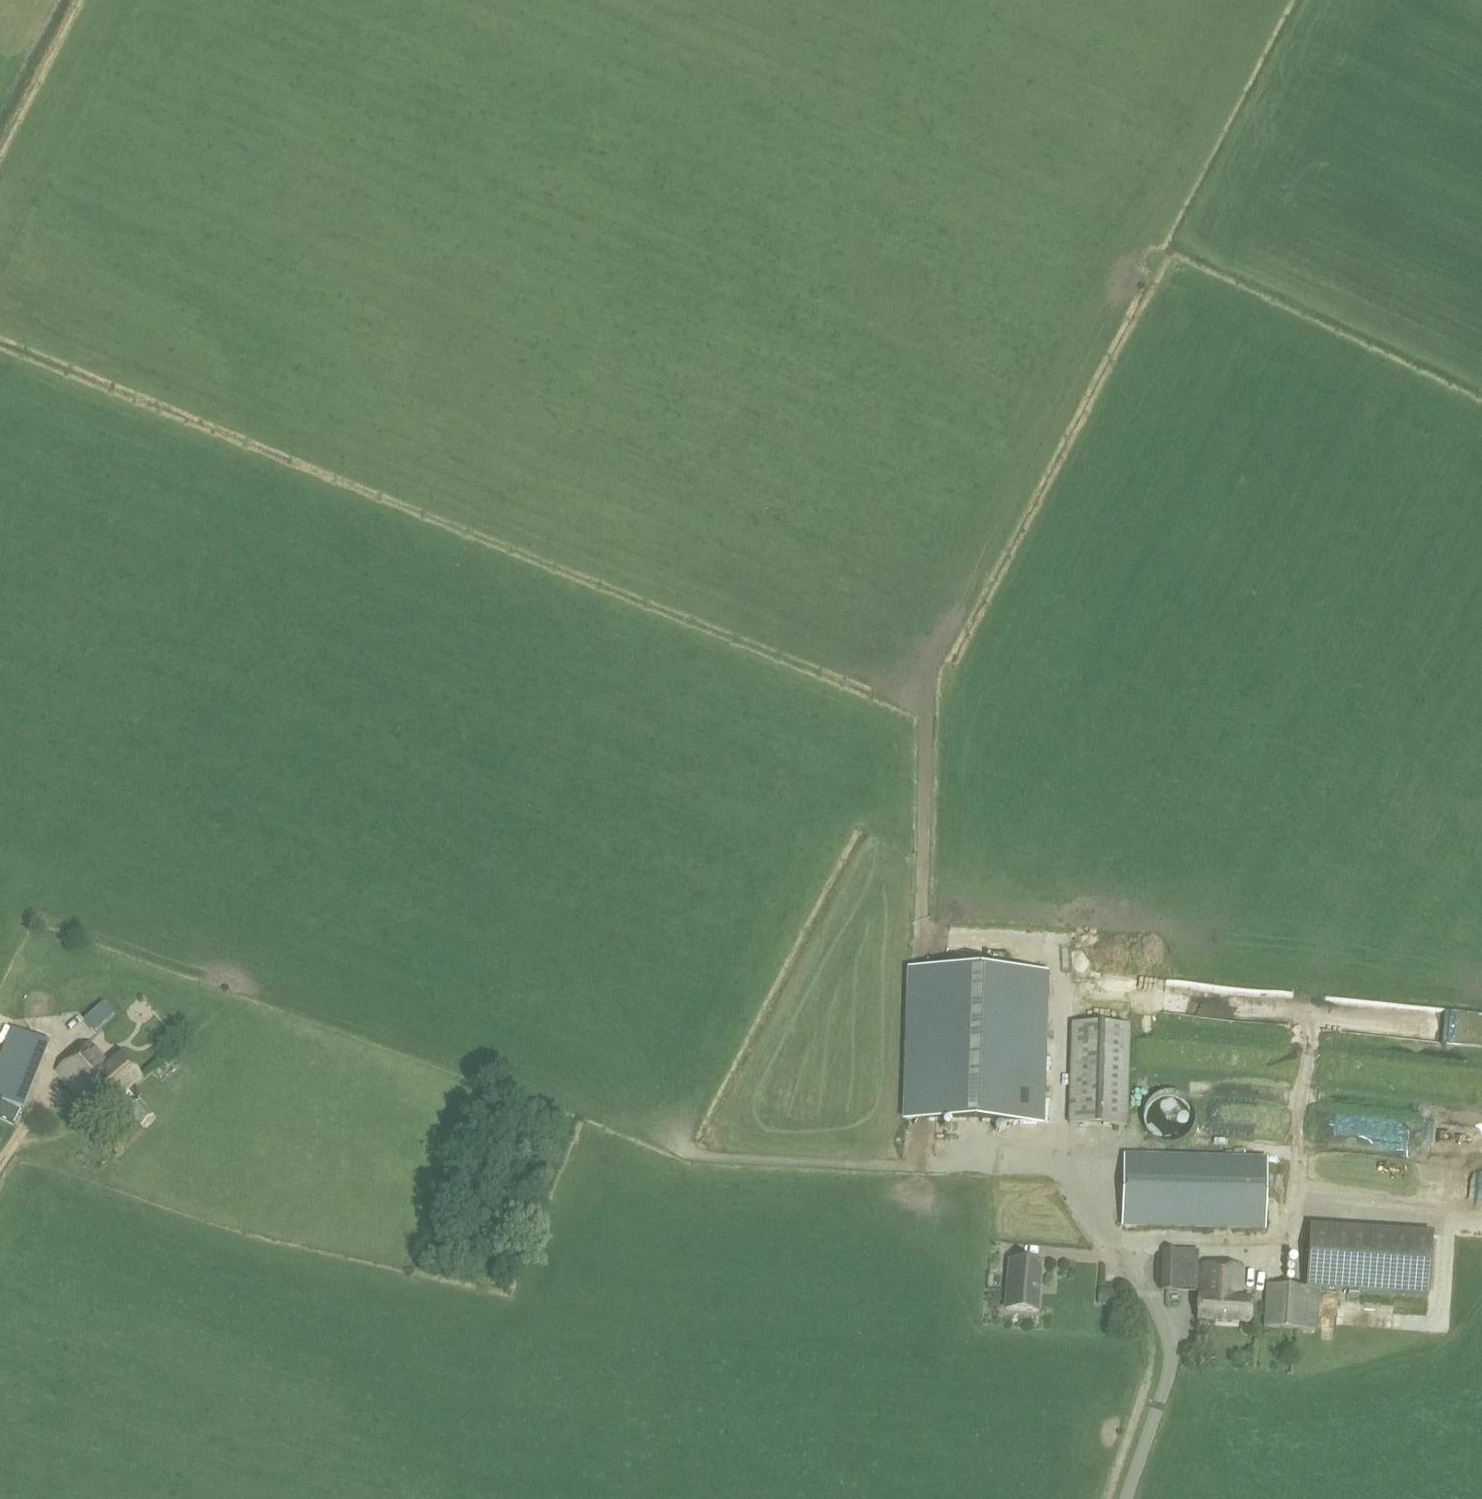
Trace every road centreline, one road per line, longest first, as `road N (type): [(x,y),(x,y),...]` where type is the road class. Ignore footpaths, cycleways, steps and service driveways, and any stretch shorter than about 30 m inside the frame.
road 1 (unclassified): [(1128,1498),(1174,1345)]

